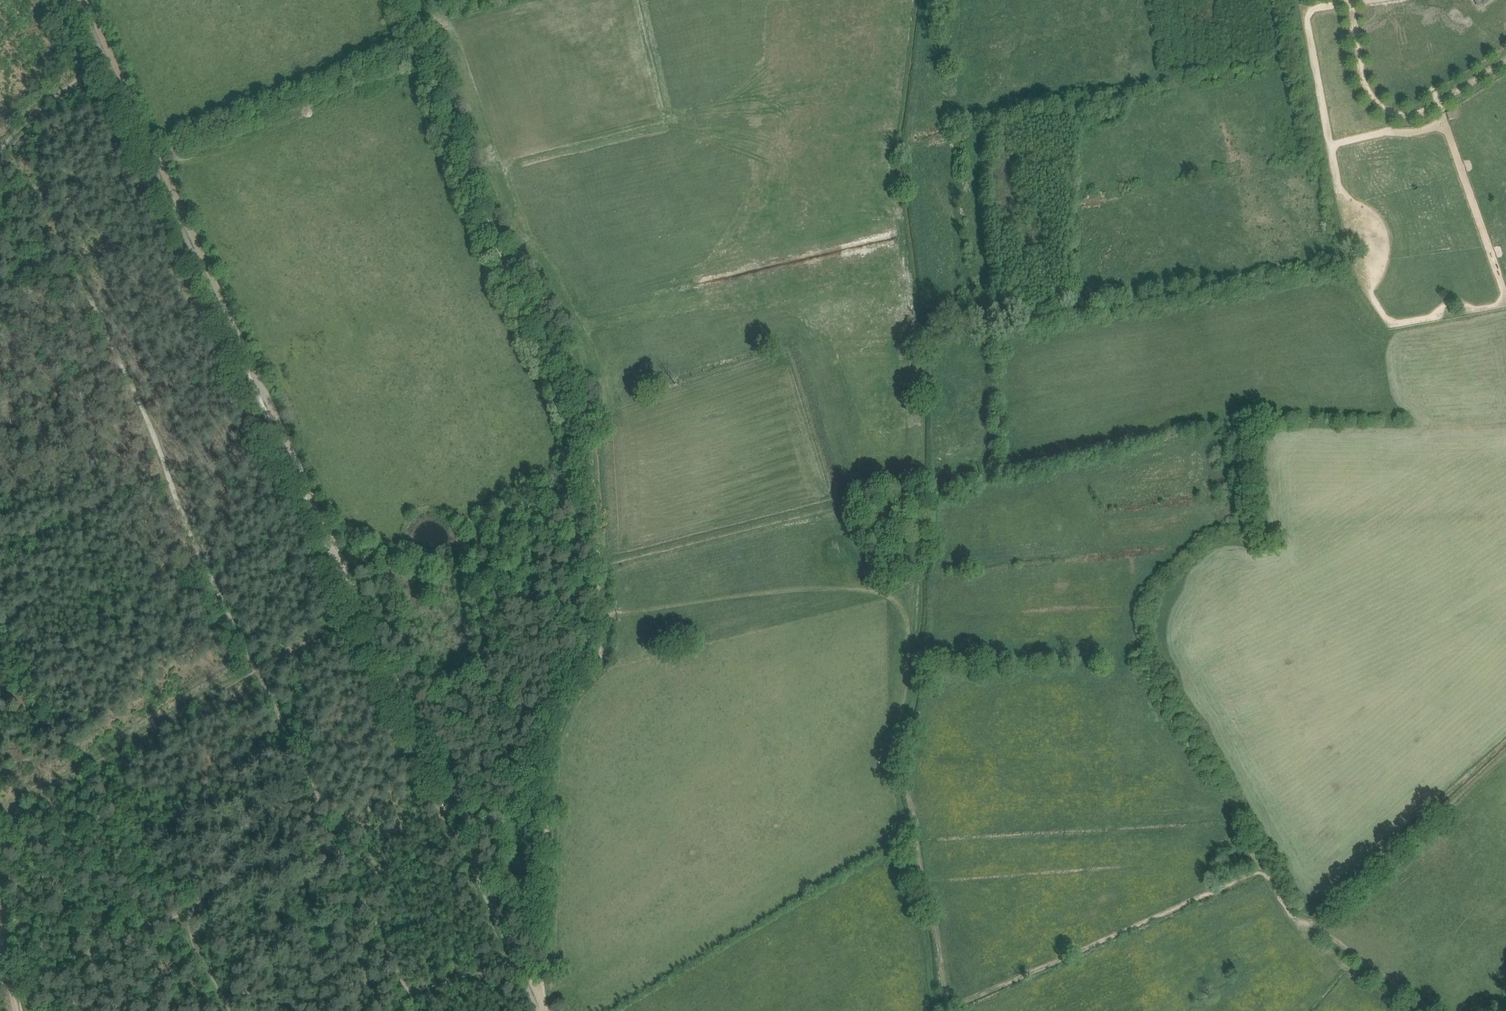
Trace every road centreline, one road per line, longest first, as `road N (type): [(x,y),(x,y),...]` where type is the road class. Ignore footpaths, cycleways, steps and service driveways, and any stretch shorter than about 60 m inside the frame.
road 1 (track): [(546,1010),(85,0)]
road 2 (track): [(542,1001),(550,762),(561,704),(599,658),(588,430),(497,237),(411,0)]
road 3 (track): [(962,1004),(1261,872),(1297,922),(1314,924),(1505,753)]

